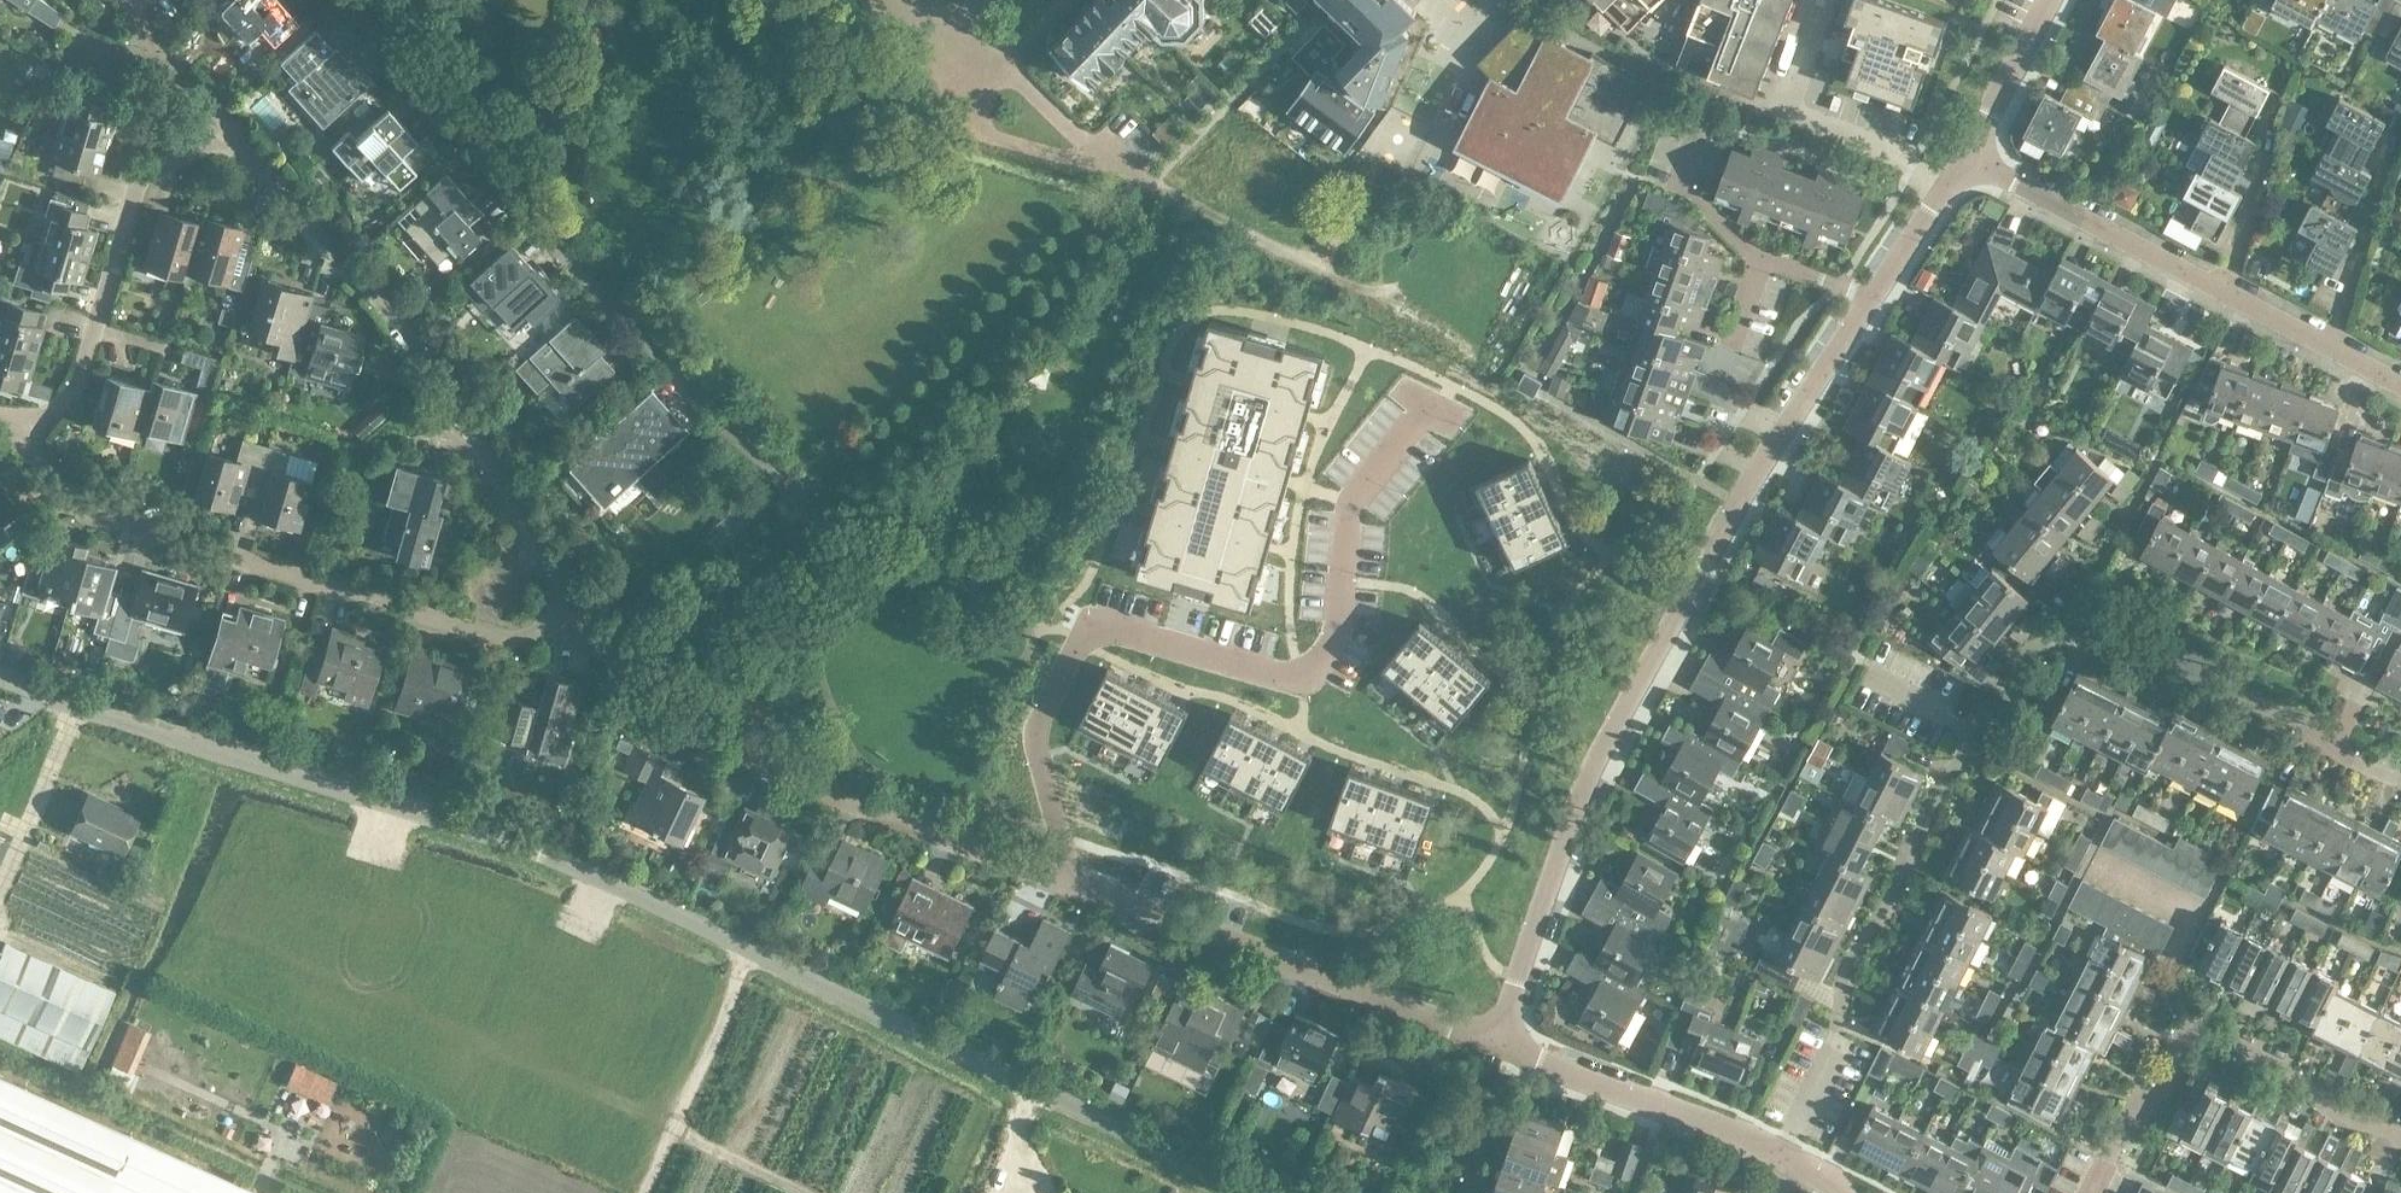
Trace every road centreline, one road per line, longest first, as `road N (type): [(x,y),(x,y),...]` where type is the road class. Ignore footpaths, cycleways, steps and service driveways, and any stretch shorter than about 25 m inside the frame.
road 1 (unclassified): [(1259,1192),(564,861),(0,677)]
road 2 (residential): [(26,427),(34,450),(85,512),(511,638),(556,617),(558,571),(394,312),(224,134)]
road 3 (residential): [(1782,1153),(1835,1040),(1843,985),(1888,905),(1931,798),(2007,717),(2029,655),(2049,637),(2075,626),(2135,633),(2208,683),(2313,726),(2351,761),(2400,778)]
road 4 (residential): [(1496,1036),(1582,788),(1696,579),(1873,296)]
road 5 (residential): [(1074,886),(1040,729),(1085,636),(1119,632),(1290,676),(1316,666),(1337,633),(1348,496),(1442,400)]
road 6 (residential): [(824,516),(736,440),(337,0)]
road 7 (track): [(808,1192),(182,915)]
road 8 (residential): [(1496,1036),(1074,886)]
road 9 (residential): [(2087,1192),(2119,1126),(2156,1094),(2190,1034),(2207,1034),(2293,1075),(2360,1124),(2400,1133)]
road 10 (residential): [(224,134),(139,179),(77,386),(26,427)]
road 11 (residential): [(1074,886),(758,755)]
road 12 (residential): [(1782,1153),(1496,1036)]
road 13 (track): [(1144,180),(1322,268),(1373,175)]
road 14 (residential): [(2224,285),(1966,158)]
road 15 (residential): [(1873,296),(1770,259),(1713,206),(1673,188)]
road 16 (track): [(1322,268),(1366,290),(1434,295),(1507,332)]
road 17 (track): [(673,1127),(751,950)]
road 18 (residential): [(224,134),(172,68),(81,38)]
road 19 (residential): [(1966,158),(2050,0)]
road 20 (residential): [(1873,296),(1966,158)]
road 21 (residential): [(2224,285),(2267,139)]
road 22 (residential): [(2335,344),(2224,285)]
road 23 (residential): [(2335,344),(2364,224)]

